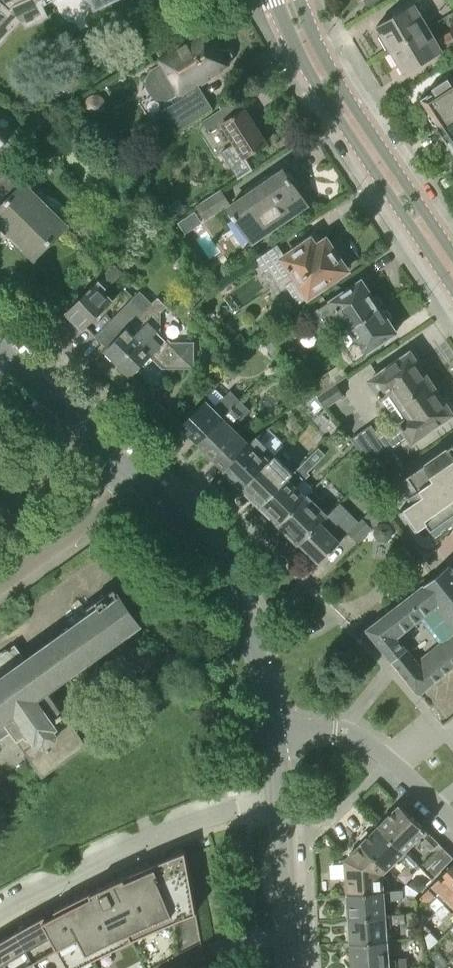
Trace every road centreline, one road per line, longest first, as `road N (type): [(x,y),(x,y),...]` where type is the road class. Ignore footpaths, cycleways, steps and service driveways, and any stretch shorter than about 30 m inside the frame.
road 1 (tertiary): [(452,277),(308,47),(288,0)]
road 2 (residential): [(0,917),(151,840),(279,795)]
road 3 (residential): [(273,725),(256,646),(224,578),(139,482)]
road 4 (residential): [(452,823),(353,736),(273,725)]
road 5 (residential): [(139,482),(0,349)]
road 6 (residential): [(294,967),(279,795)]
road 7 (residential): [(0,584),(139,482)]

